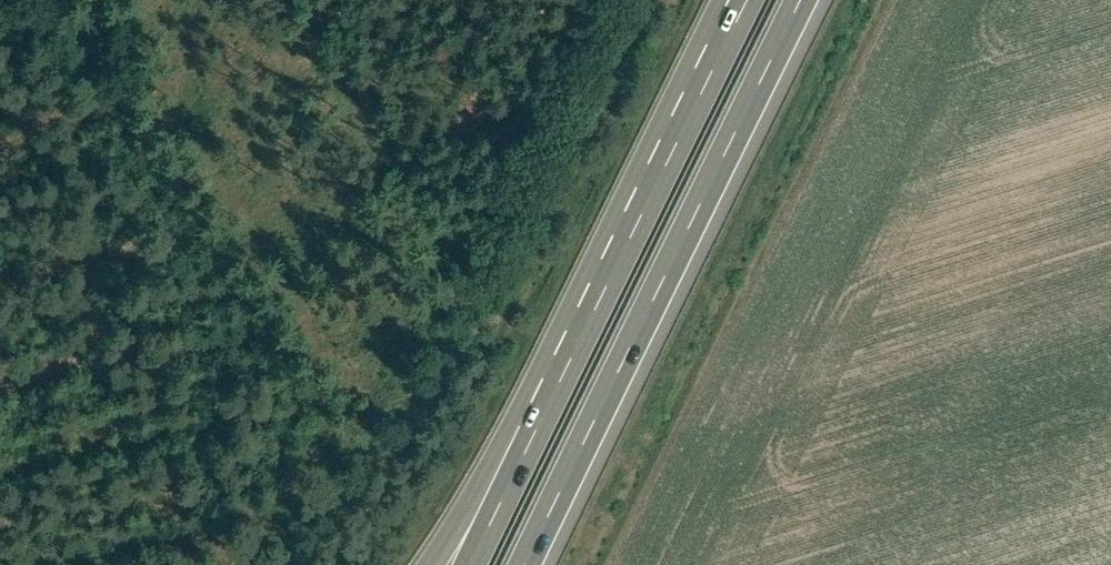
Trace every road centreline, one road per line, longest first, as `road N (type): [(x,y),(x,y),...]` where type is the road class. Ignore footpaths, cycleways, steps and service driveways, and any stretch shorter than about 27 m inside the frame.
road 1 (motorway): [(527,564),(801,0)]
road 2 (motorway): [(748,0),(558,382)]
road 3 (motorway): [(558,382),(523,403),(429,564)]
road 4 (motorway): [(558,382),(469,564)]

